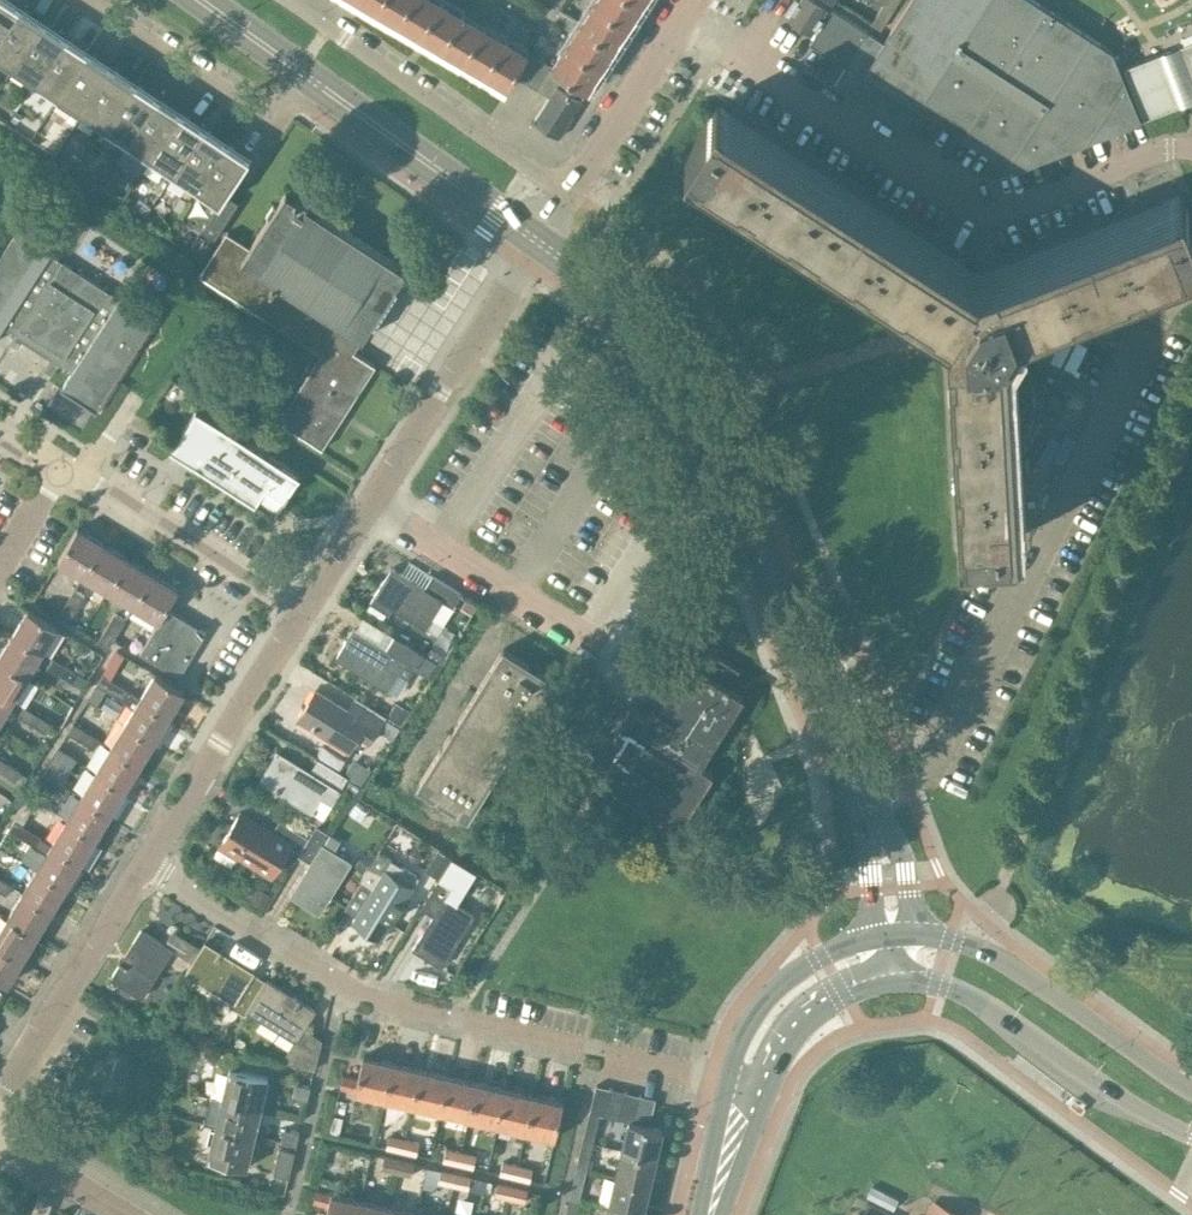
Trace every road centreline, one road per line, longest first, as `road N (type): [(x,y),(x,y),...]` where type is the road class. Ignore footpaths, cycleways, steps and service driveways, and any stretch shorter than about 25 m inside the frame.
road 1 (residential): [(724,1079),(374,998),(147,867)]
road 2 (residential): [(862,794),(931,761),(1153,319),(1191,290)]
road 3 (residential): [(1191,147),(1170,147),(997,212),(685,14)]
road 4 (tertiary): [(801,658),(786,588),(719,417),(617,287),(574,254),(538,244)]
road 5 (tertiary): [(538,244),(637,335),(685,402),(801,658)]
road 6 (residential): [(295,616),(538,244)]
road 7 (tertiary): [(1191,1088),(998,956),(947,936),(890,933)]
road 8 (tertiary): [(891,972),(986,1003),(1130,1105),(1191,1137)]
road 9 (residential): [(567,194),(290,0)]
road 10 (residential): [(147,867),(295,616)]
road 11 (residential): [(89,0),(272,131),(308,80)]
road 12 (tertiary): [(538,244),(308,80)]
road 13 (residential): [(295,616),(58,465)]
road 14 (residential): [(0,1093),(147,867)]
road 15 (tertiary): [(890,933),(823,954),(765,996),(724,1079)]
road 16 (residential): [(567,194),(685,14)]
road 17 (tertiary): [(762,1084),(791,1026),(842,988),(891,972)]
road 18 (tertiary): [(862,794),(801,658)]
road 19 (tertiary): [(890,933),(890,887),(862,794)]
road 20 (residential): [(120,1214),(0,1141)]
road 21 (tertiary): [(308,80),(195,0)]
road 22 (tertiary): [(724,1079),(699,1214)]
road 23 (tertiary): [(719,1214),(762,1084)]
road 24 (residential): [(0,576),(58,465)]

